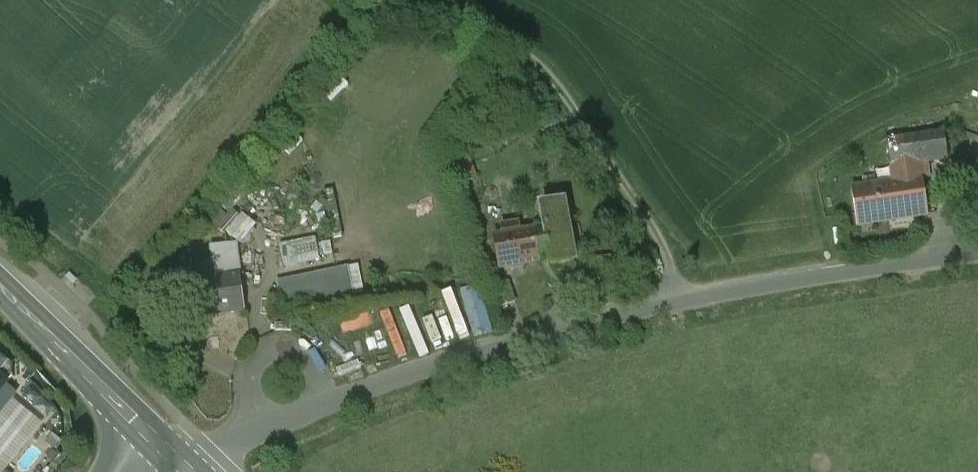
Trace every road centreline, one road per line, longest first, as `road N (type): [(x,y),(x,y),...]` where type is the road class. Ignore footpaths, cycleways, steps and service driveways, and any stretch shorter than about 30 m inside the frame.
road 1 (unclassified): [(179,463),(479,353),(749,289),(977,252)]
road 2 (track): [(687,301),(658,234),(524,53),(419,0)]
road 3 (secondary): [(179,463),(0,284)]

